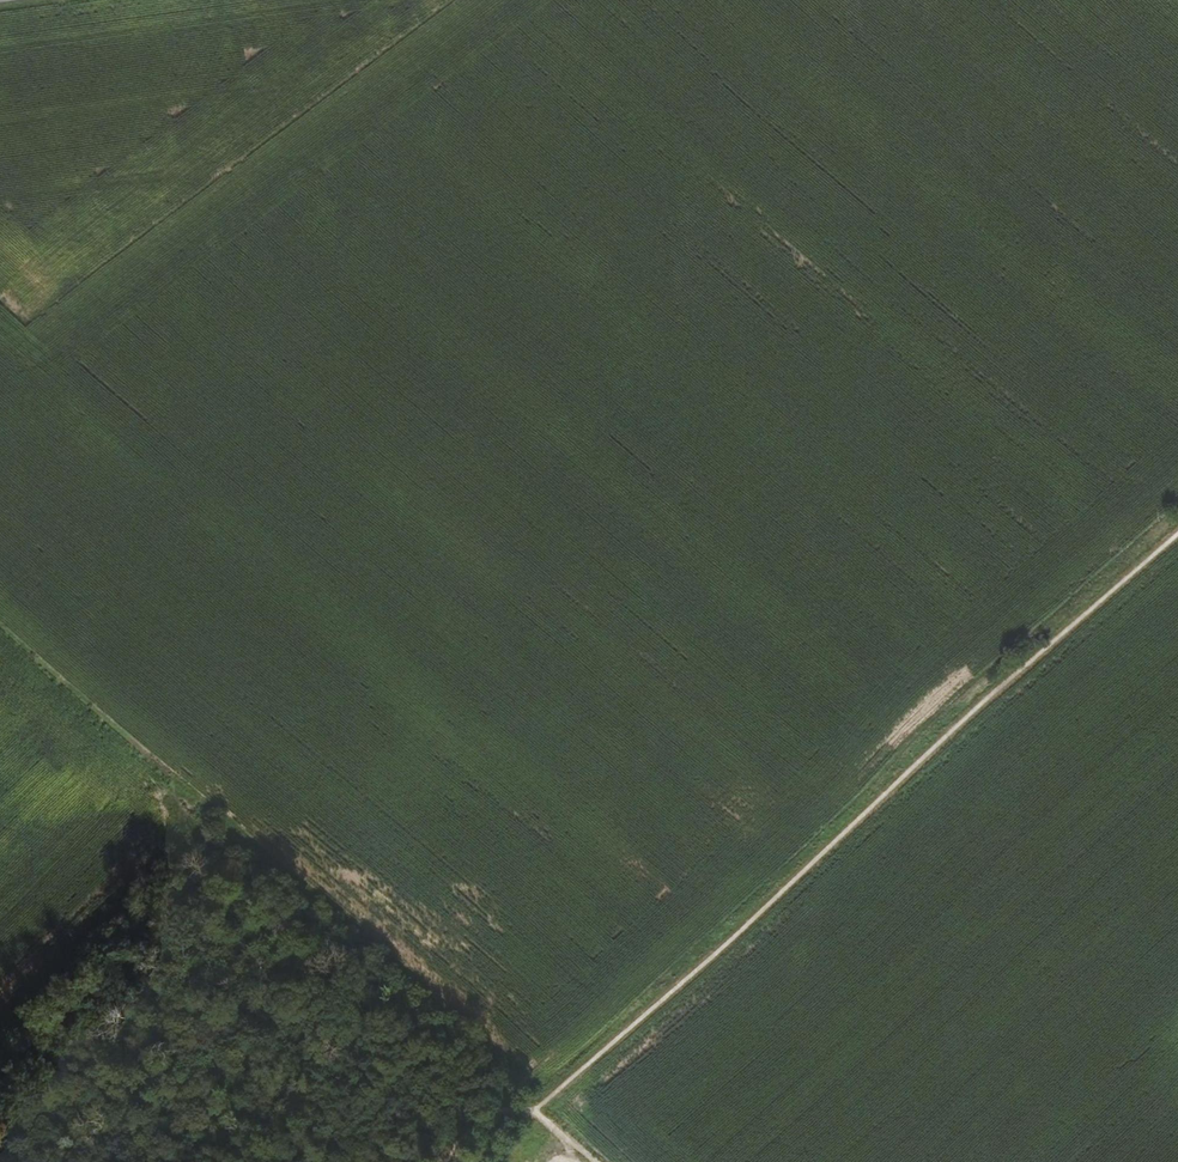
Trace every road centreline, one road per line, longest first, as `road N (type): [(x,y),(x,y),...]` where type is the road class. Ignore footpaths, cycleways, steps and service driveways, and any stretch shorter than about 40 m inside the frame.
road 1 (track): [(0,315),(165,465)]

